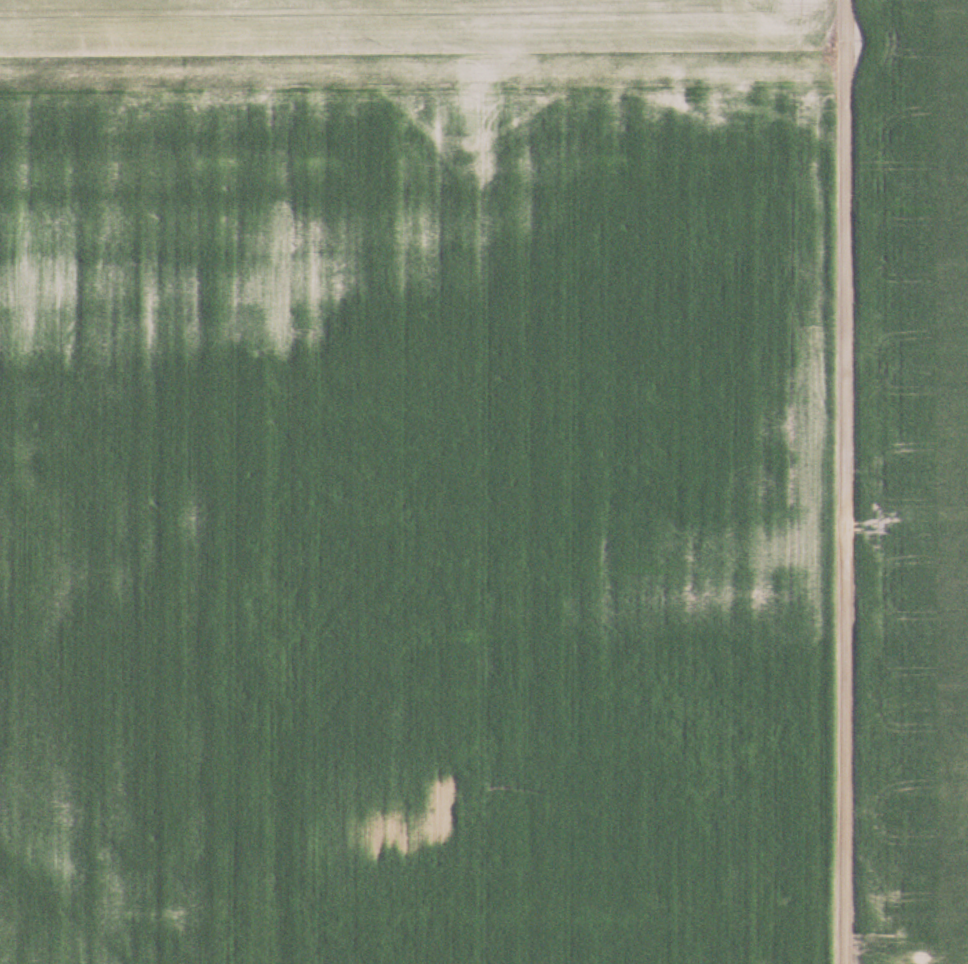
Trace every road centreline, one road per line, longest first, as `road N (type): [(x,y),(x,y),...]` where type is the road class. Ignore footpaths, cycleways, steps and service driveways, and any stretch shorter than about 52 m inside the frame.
road 1 (residential): [(840,963),(838,0)]

